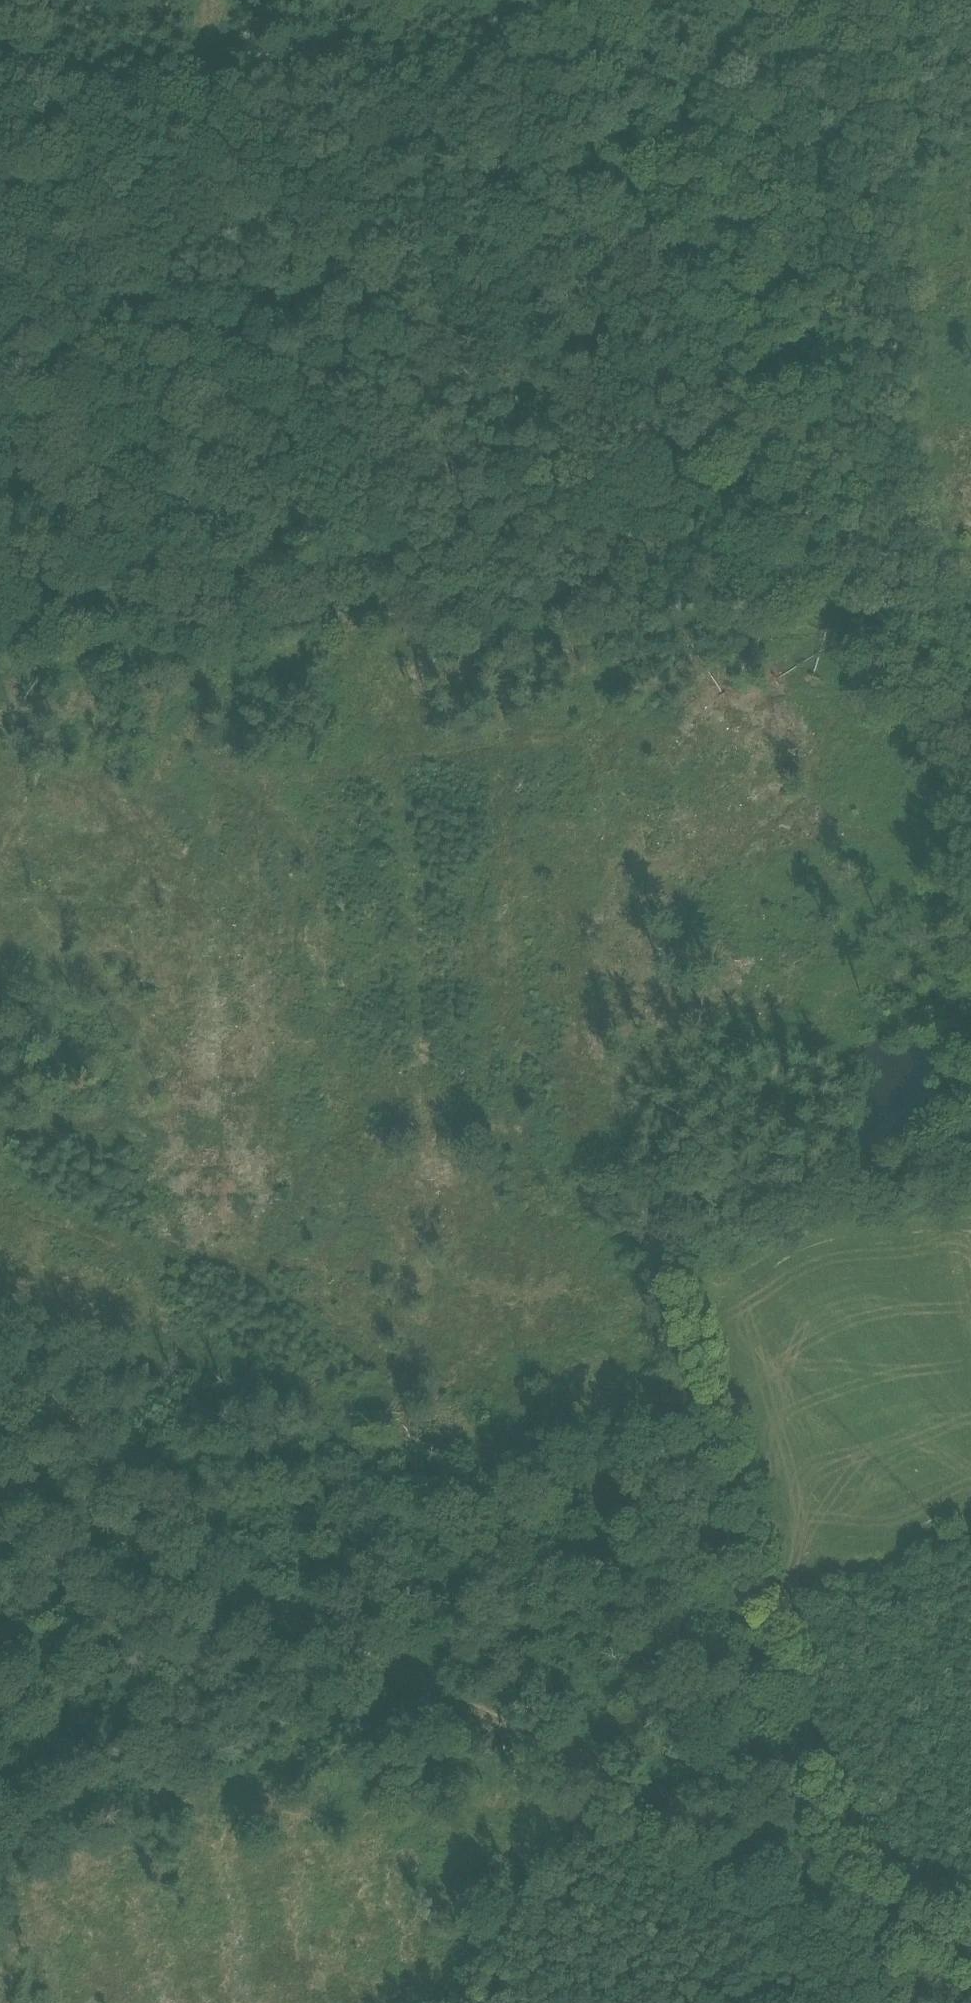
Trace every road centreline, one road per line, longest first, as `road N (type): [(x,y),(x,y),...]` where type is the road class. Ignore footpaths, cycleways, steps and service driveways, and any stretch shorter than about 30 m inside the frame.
road 1 (track): [(970,1927),(0,1467)]
road 2 (track): [(0,632),(970,595)]
road 3 (track): [(911,0),(957,596)]

